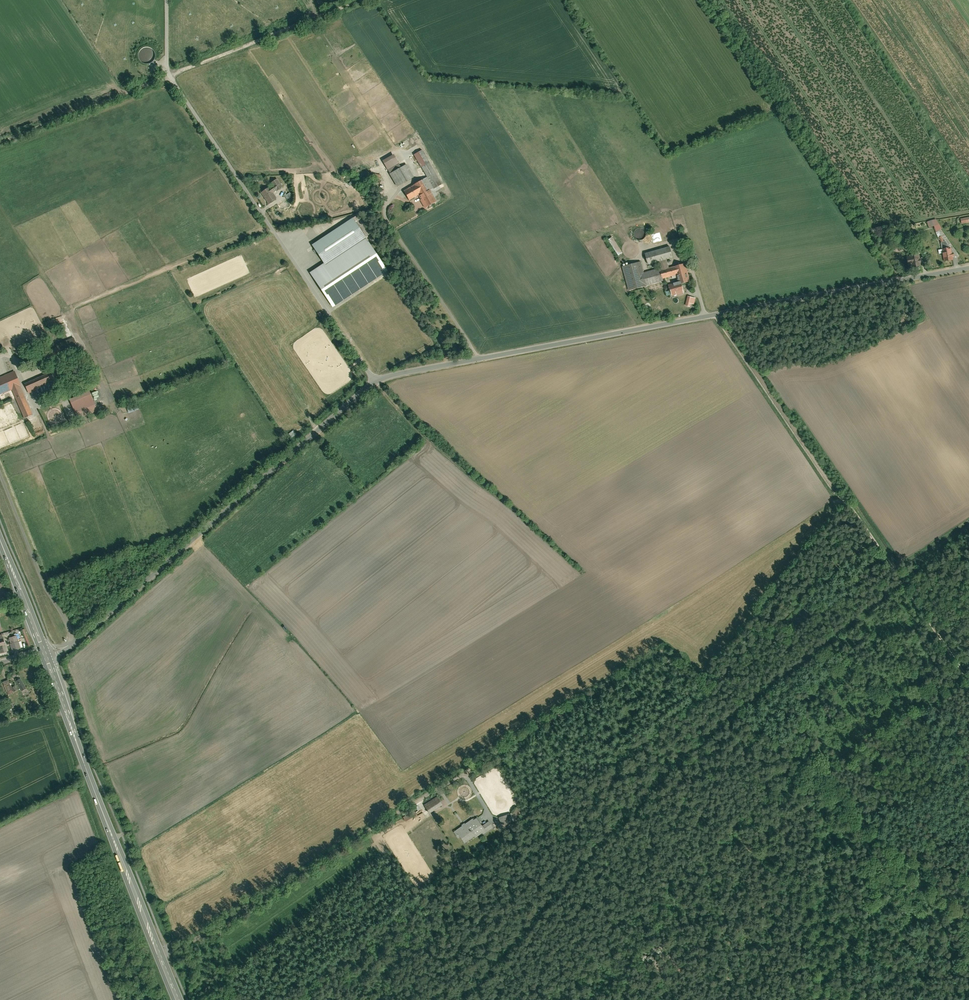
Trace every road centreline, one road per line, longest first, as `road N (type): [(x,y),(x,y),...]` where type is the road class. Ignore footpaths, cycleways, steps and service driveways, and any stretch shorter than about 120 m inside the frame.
road 1 (unclassified): [(968,268),(374,380)]
road 2 (residential): [(166,0),(168,73),(374,380)]
road 3 (unclassified): [(374,380),(89,633),(47,656)]
road 4 (track): [(0,143),(360,0)]
road 5 (primary): [(47,656),(180,999)]
road 6 (track): [(270,228),(77,305),(64,317),(71,335)]
road 7 (track): [(968,688),(839,504)]
road 8 (track): [(870,542),(782,609),(731,667)]
road 9 (primary): [(0,536),(45,650)]

